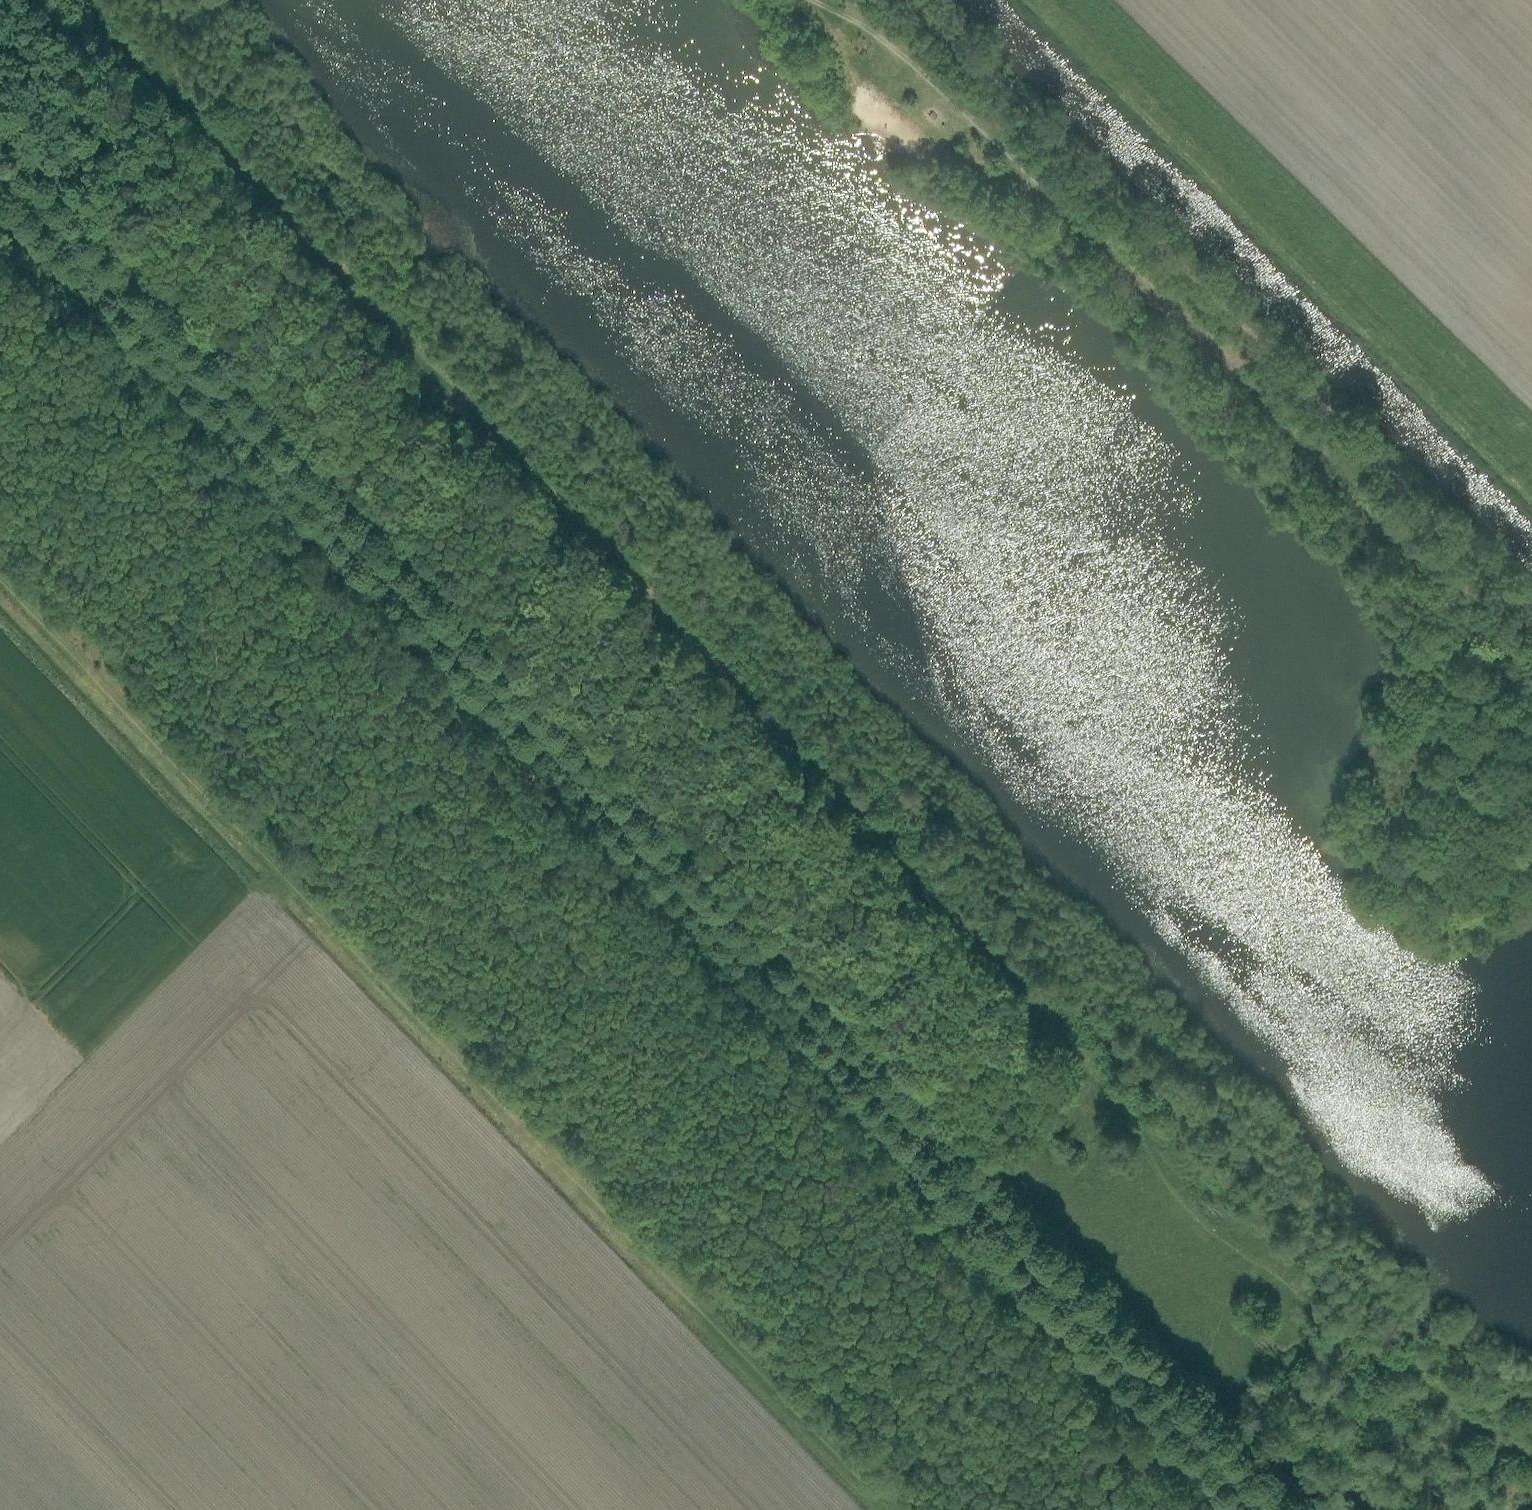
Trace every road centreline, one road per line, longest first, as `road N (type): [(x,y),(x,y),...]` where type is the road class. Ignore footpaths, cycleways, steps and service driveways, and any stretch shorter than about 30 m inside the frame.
road 1 (track): [(0,580),(896,1509)]

